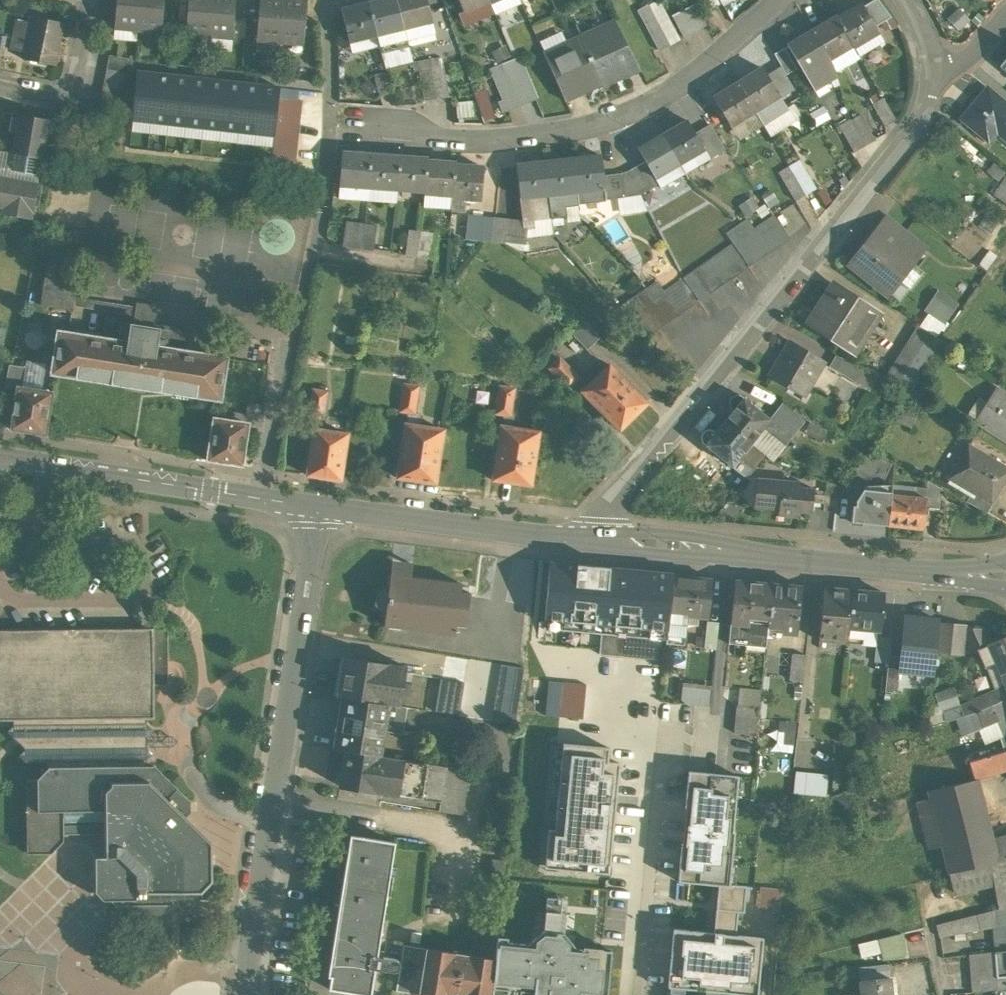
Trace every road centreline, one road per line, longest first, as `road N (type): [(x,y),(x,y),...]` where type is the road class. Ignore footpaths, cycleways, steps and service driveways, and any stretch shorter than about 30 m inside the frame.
road 1 (residential): [(586,538),(957,73)]
road 2 (tertiary): [(247,994),(319,505)]
road 3 (residential): [(776,0),(682,85),(577,128),(492,141),(354,129)]
road 4 (tertiary): [(1005,577),(586,538)]
road 5 (tertiary): [(319,505),(0,458)]
road 6 (tertiary): [(586,538),(319,505)]
road 7 (residential): [(89,0),(68,92),(0,79)]

